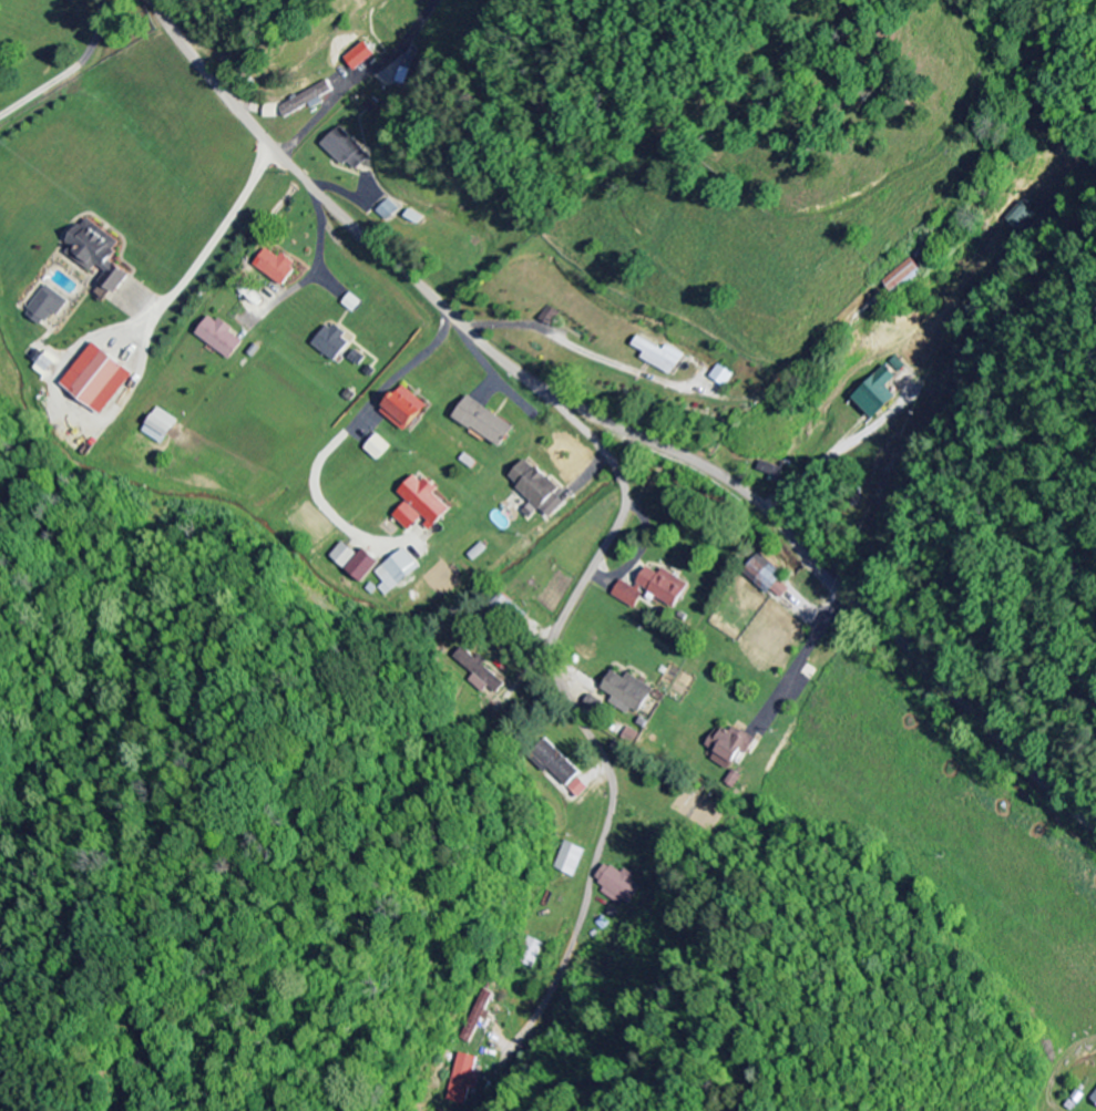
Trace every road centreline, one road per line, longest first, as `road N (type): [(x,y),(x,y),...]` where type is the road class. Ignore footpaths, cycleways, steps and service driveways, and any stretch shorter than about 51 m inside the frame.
road 1 (residential): [(1095,806),(746,496),(698,461),(603,419),(493,352),(226,99),(184,45),(162,0)]
road 2 (residential): [(535,381),(592,438),(625,488),(616,529),(557,636),(555,662),(616,782),(623,836),(543,1002),(503,1063)]
road 3 (residential): [(606,870),(797,940),(882,1000),(973,1046)]
road 4 (residential): [(281,156),(399,47)]
road 5 (residential): [(306,181),(320,216),(318,259),(306,281),(264,315)]
road 6 (residential): [(848,590),(774,708)]

